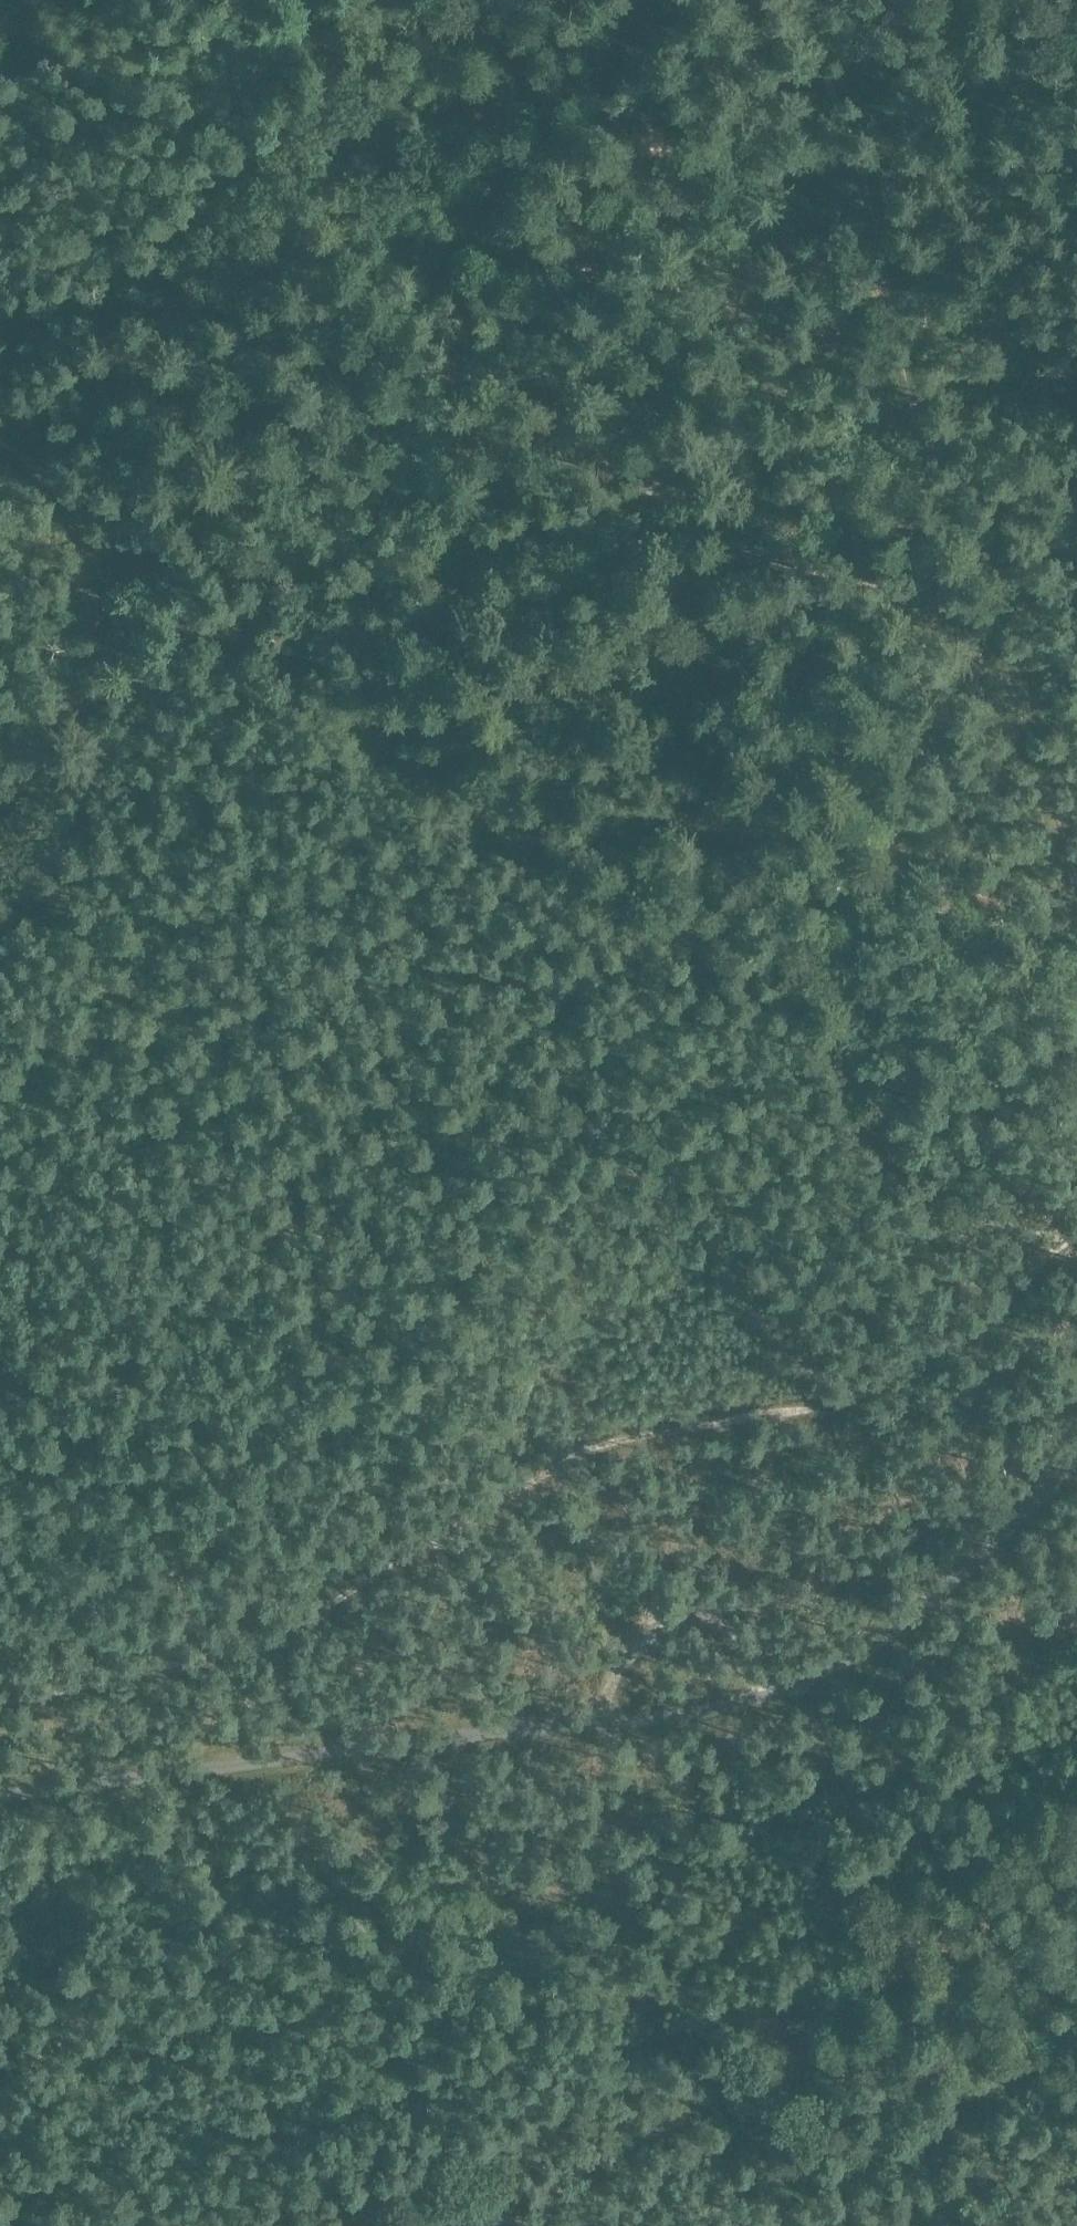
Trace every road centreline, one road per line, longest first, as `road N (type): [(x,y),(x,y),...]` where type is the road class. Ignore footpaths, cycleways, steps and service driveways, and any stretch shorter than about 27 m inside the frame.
road 1 (unclassified): [(0,1792),(676,1713),(767,1689),(874,1646),(1076,1457)]

